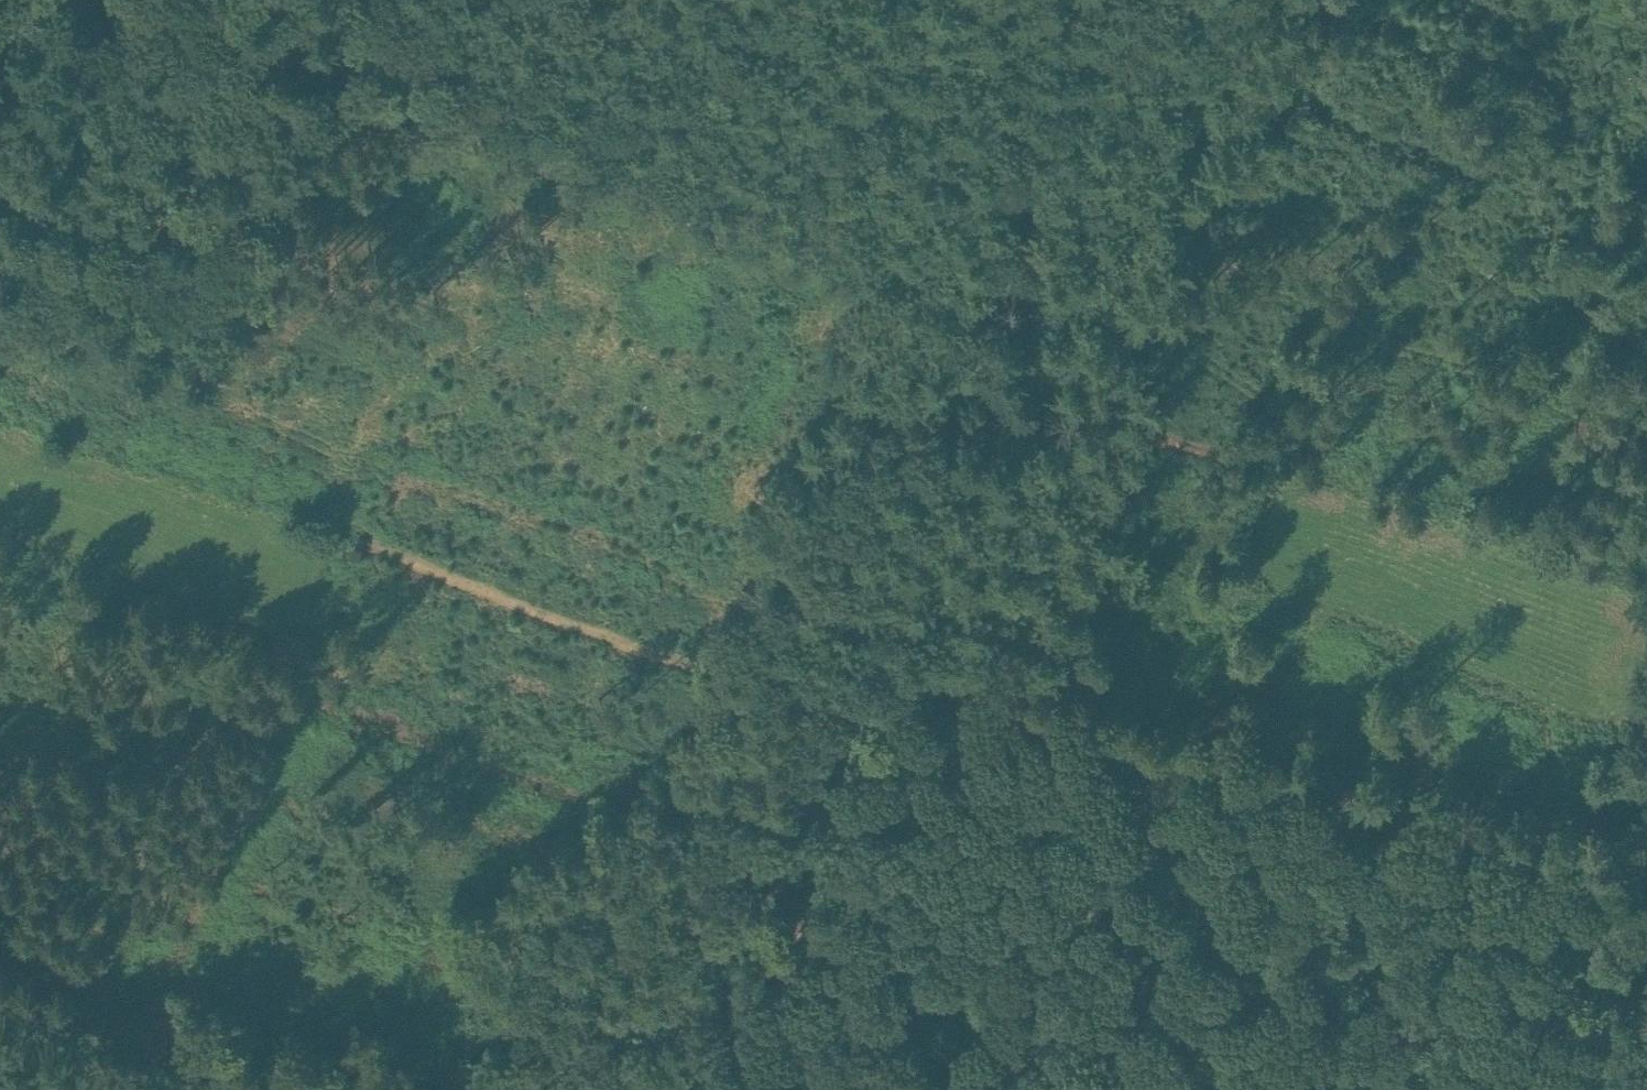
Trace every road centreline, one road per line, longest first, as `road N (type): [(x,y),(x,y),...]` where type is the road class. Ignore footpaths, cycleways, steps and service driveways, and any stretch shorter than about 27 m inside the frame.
road 1 (track): [(654,1089),(1087,0)]
road 2 (track): [(827,658),(518,514),(426,561),(312,588),(0,455)]

